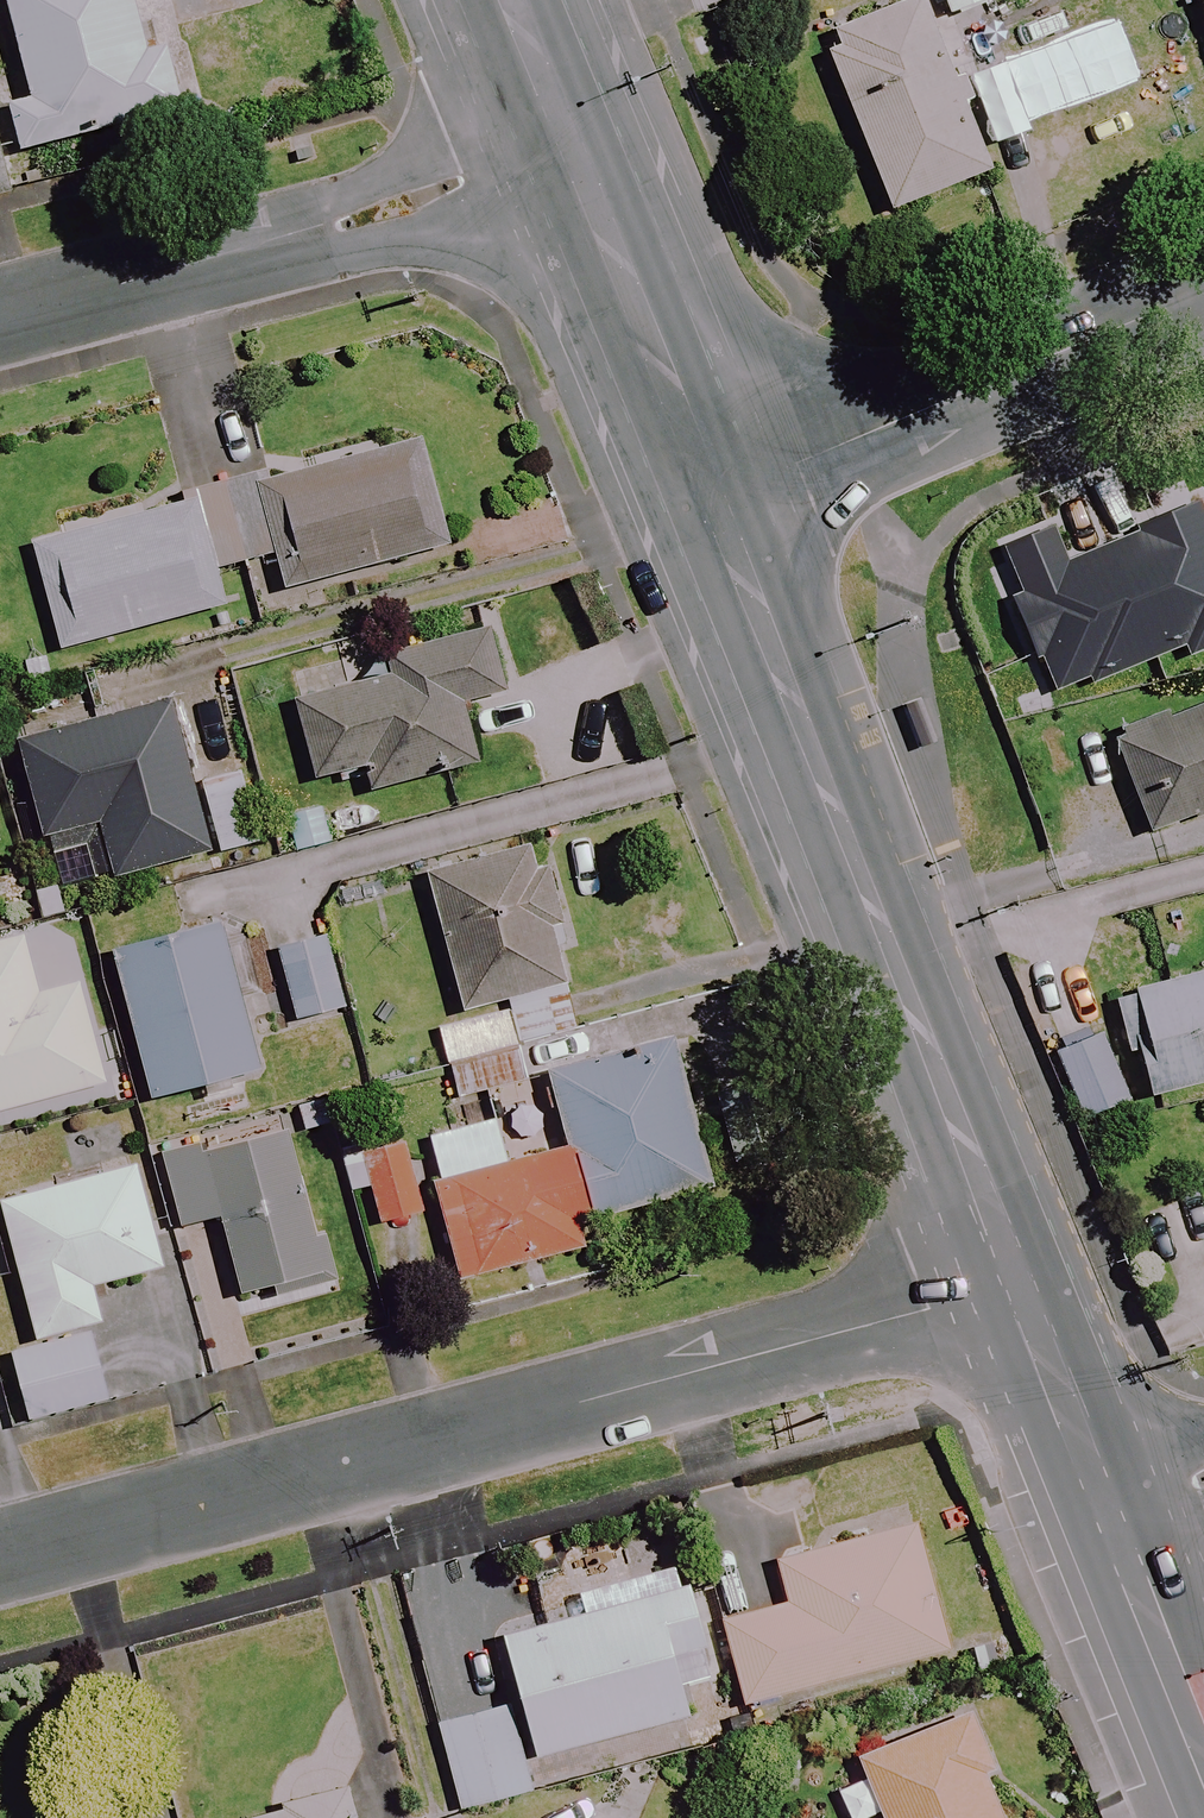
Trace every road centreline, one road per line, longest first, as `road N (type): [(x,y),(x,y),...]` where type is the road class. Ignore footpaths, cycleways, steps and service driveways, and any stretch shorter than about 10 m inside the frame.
road 1 (residential): [(0,1557),(1019,1278)]
road 2 (secondary): [(1019,1278),(713,497)]
road 3 (residential): [(574,150),(468,190),(0,315)]
road 4 (unclassified): [(713,497),(1203,297)]
road 5 (secondary): [(713,497),(574,150)]
road 6 (secondary): [(1203,1751),(1102,1498)]
road 7 (secondary): [(1102,1498),(1019,1278)]
road 8 (secondary): [(574,150),(512,0)]

